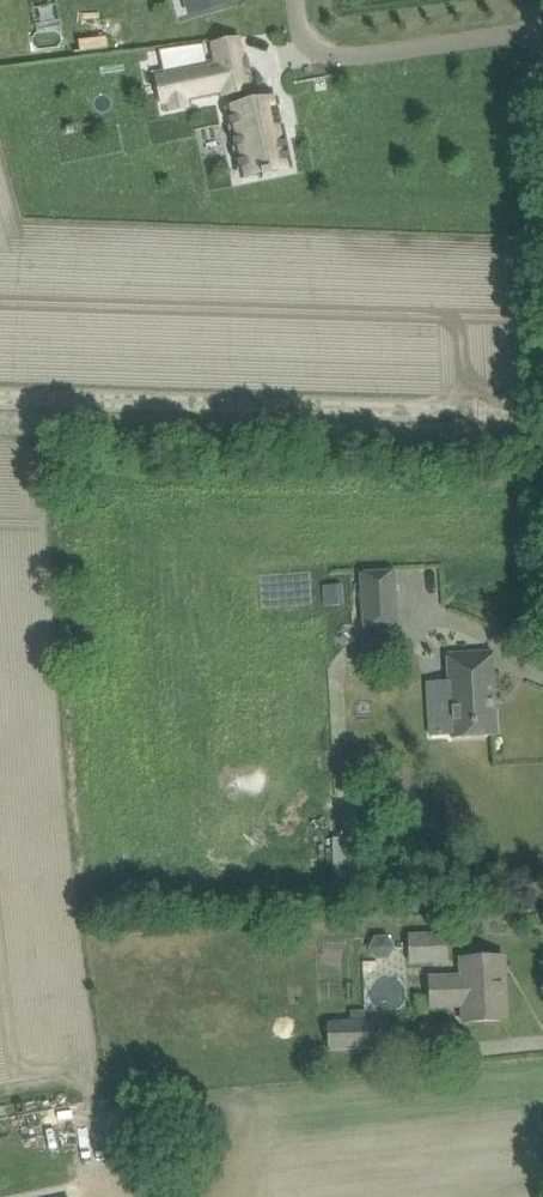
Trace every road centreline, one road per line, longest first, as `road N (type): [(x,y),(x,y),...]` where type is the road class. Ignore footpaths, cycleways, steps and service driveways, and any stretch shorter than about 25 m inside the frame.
road 1 (residential): [(542,30),(324,53),(303,40),(297,0)]

